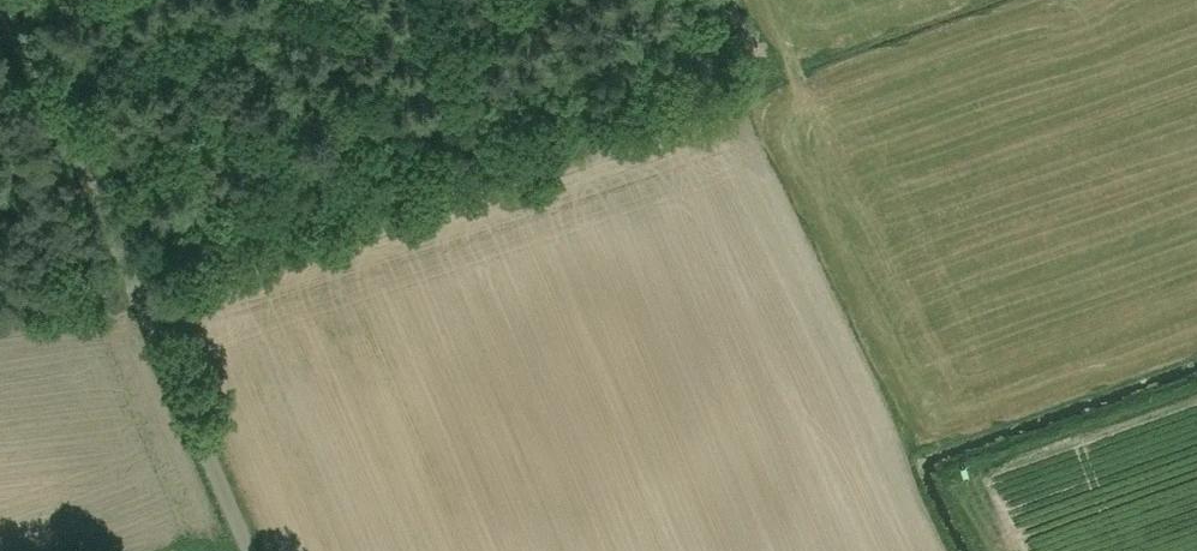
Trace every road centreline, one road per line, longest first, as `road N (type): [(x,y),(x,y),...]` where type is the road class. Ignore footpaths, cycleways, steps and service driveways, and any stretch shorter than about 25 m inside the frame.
road 1 (unclassified): [(242,550),(0,0)]

